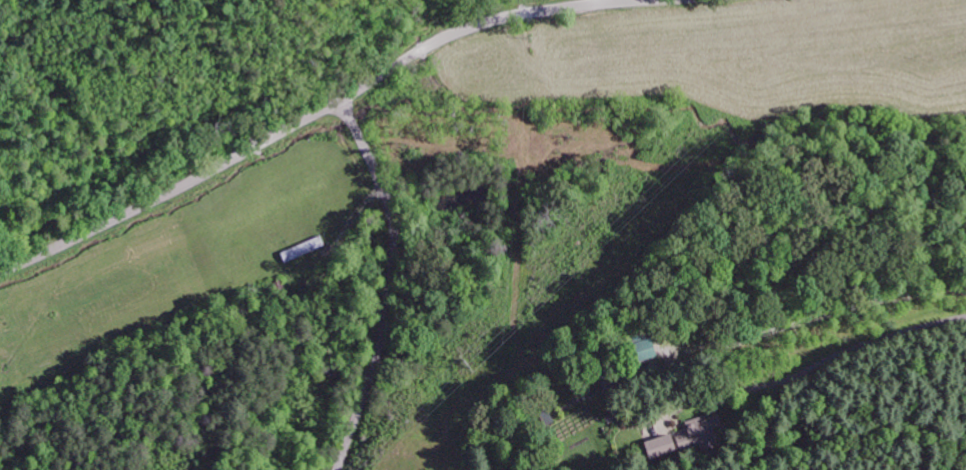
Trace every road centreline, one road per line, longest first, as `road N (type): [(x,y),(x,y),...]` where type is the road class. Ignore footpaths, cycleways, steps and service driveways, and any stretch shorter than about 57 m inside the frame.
road 1 (residential): [(0,272),(159,199),(454,34),(511,15),(631,1)]
road 2 (residential): [(339,100),(383,186),(395,238),(394,274),(340,469)]
road 3 (residential): [(965,316),(855,346),(770,387)]

